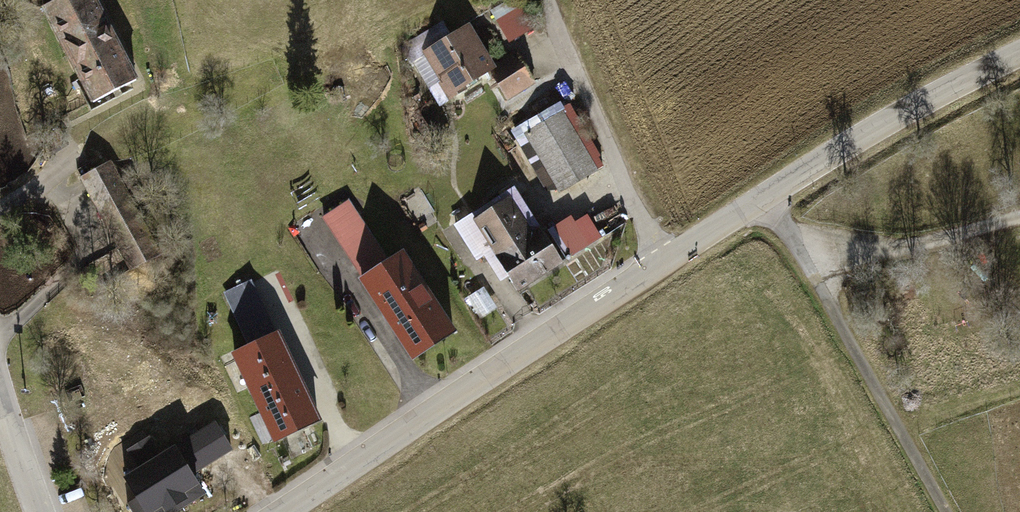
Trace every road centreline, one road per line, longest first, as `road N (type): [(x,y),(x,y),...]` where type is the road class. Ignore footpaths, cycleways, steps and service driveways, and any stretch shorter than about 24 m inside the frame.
road 1 (tertiary): [(282,511),(928,96),(1019,54)]
road 2 (track): [(954,511),(792,242)]
road 3 (track): [(896,410),(1019,381)]
road 4 (residential): [(42,511),(0,393)]

